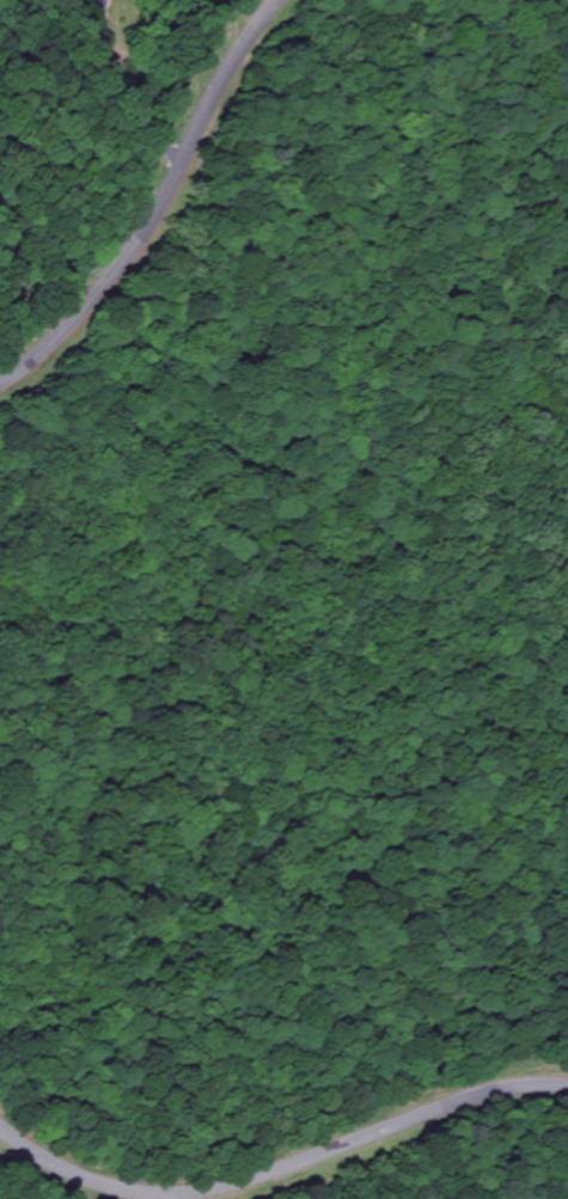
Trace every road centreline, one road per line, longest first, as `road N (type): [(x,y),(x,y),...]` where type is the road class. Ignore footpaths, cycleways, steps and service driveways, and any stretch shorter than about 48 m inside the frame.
road 1 (residential): [(567,1097),(518,1089),(475,1097),(280,1170),(173,1195),(79,1180),(0,1132)]
road 2 (residential): [(0,378),(59,332),(133,246),(220,79),(279,0)]

